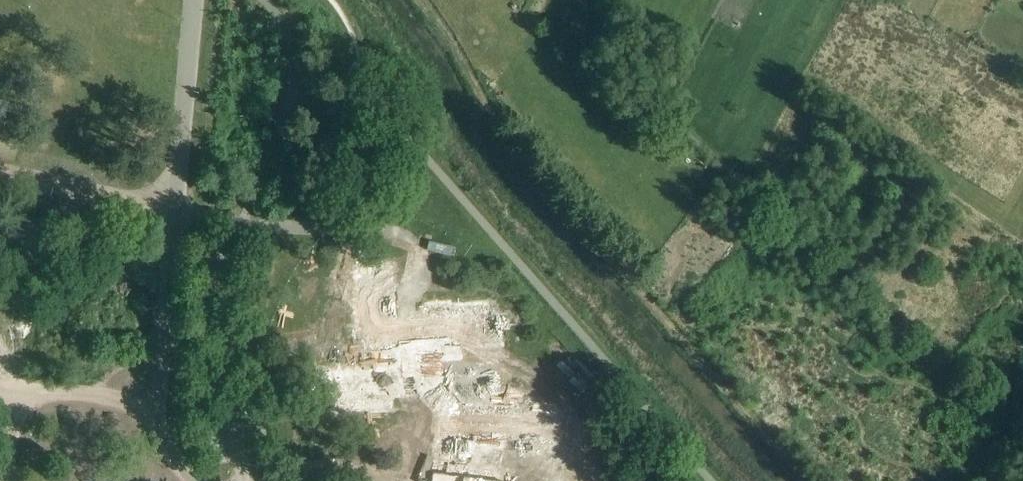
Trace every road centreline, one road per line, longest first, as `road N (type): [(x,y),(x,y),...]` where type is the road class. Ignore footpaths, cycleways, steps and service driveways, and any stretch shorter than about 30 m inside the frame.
road 1 (residential): [(173,210),(244,224),(389,233),(418,248),(419,293)]
road 2 (residential): [(194,0),(173,210)]
road 3 (residential): [(173,210),(154,409)]
road 4 (residential): [(0,172),(173,210)]

